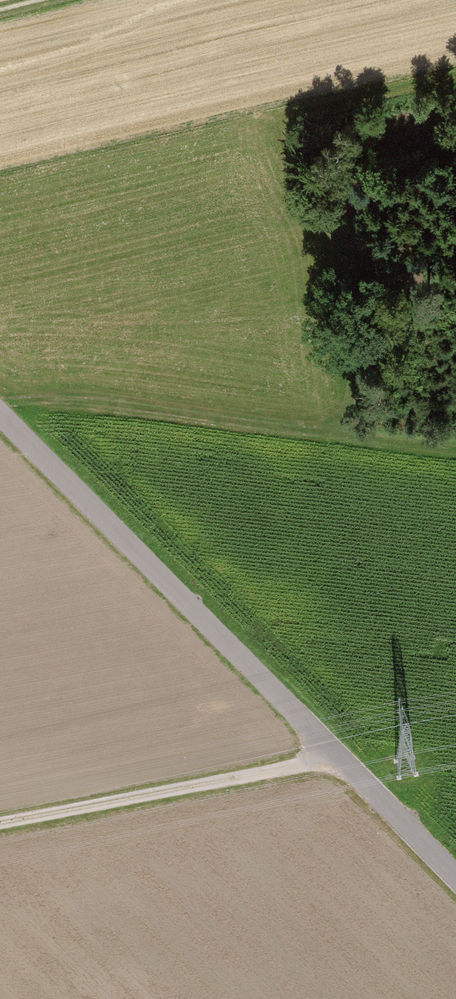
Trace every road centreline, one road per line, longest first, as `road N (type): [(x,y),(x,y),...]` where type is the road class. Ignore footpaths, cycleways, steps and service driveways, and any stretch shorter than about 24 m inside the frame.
road 1 (unclassified): [(455,866),(0,408)]
road 2 (track): [(356,761),(0,824)]

